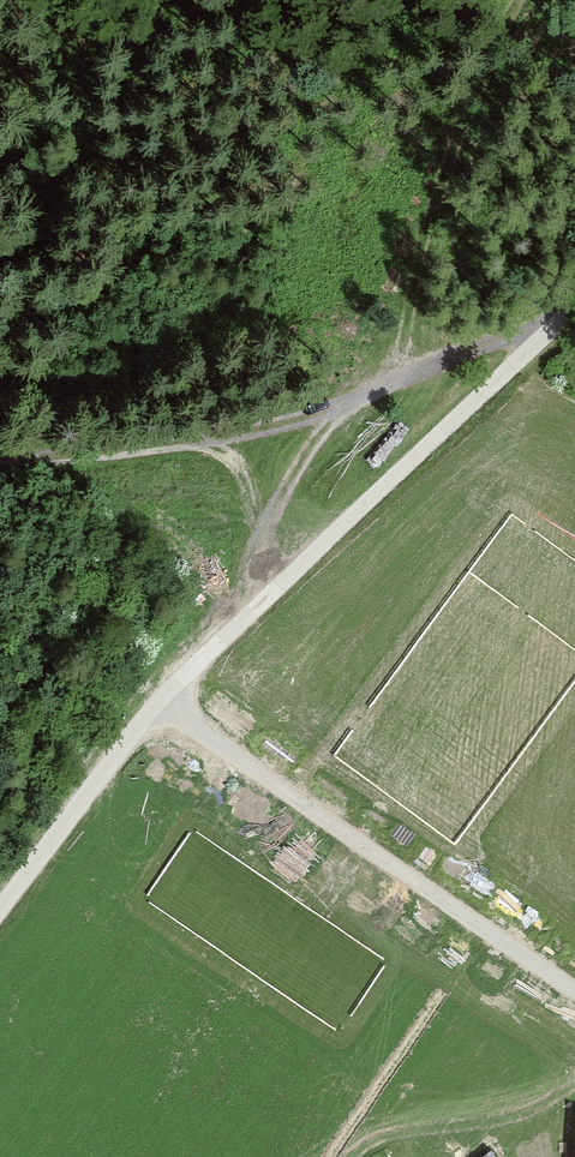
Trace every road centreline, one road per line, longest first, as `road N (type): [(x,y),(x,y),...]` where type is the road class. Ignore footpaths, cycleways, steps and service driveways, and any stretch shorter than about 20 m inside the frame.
road 1 (unclassified): [(0,908),(160,700),(574,307)]
road 2 (track): [(0,446),(74,454),(350,399),(550,330)]
road 3 (track): [(160,700),(574,986)]

